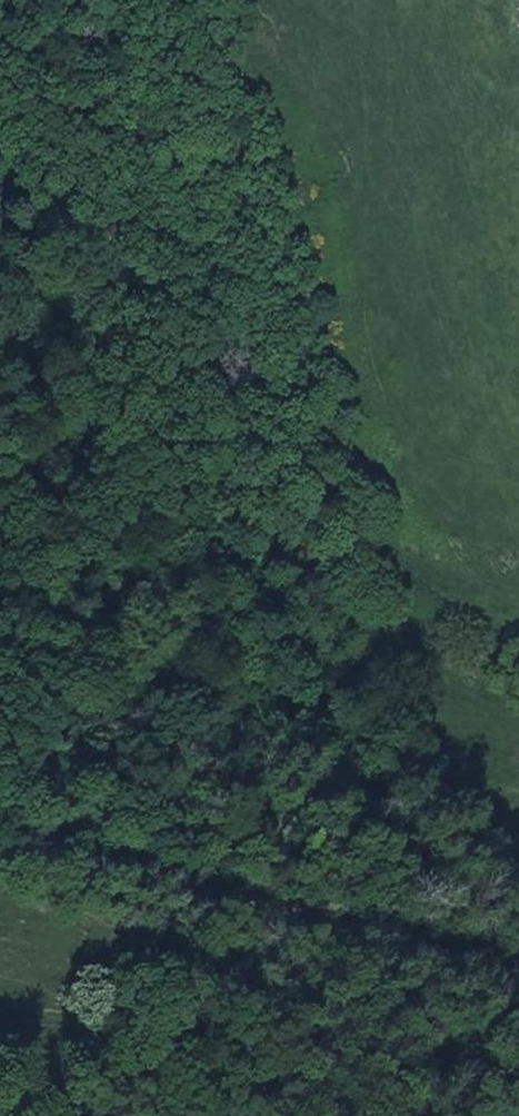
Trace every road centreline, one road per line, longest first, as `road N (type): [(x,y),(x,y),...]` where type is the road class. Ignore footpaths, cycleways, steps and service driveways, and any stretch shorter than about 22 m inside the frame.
road 1 (residential): [(0,820),(43,838),(518,961)]

